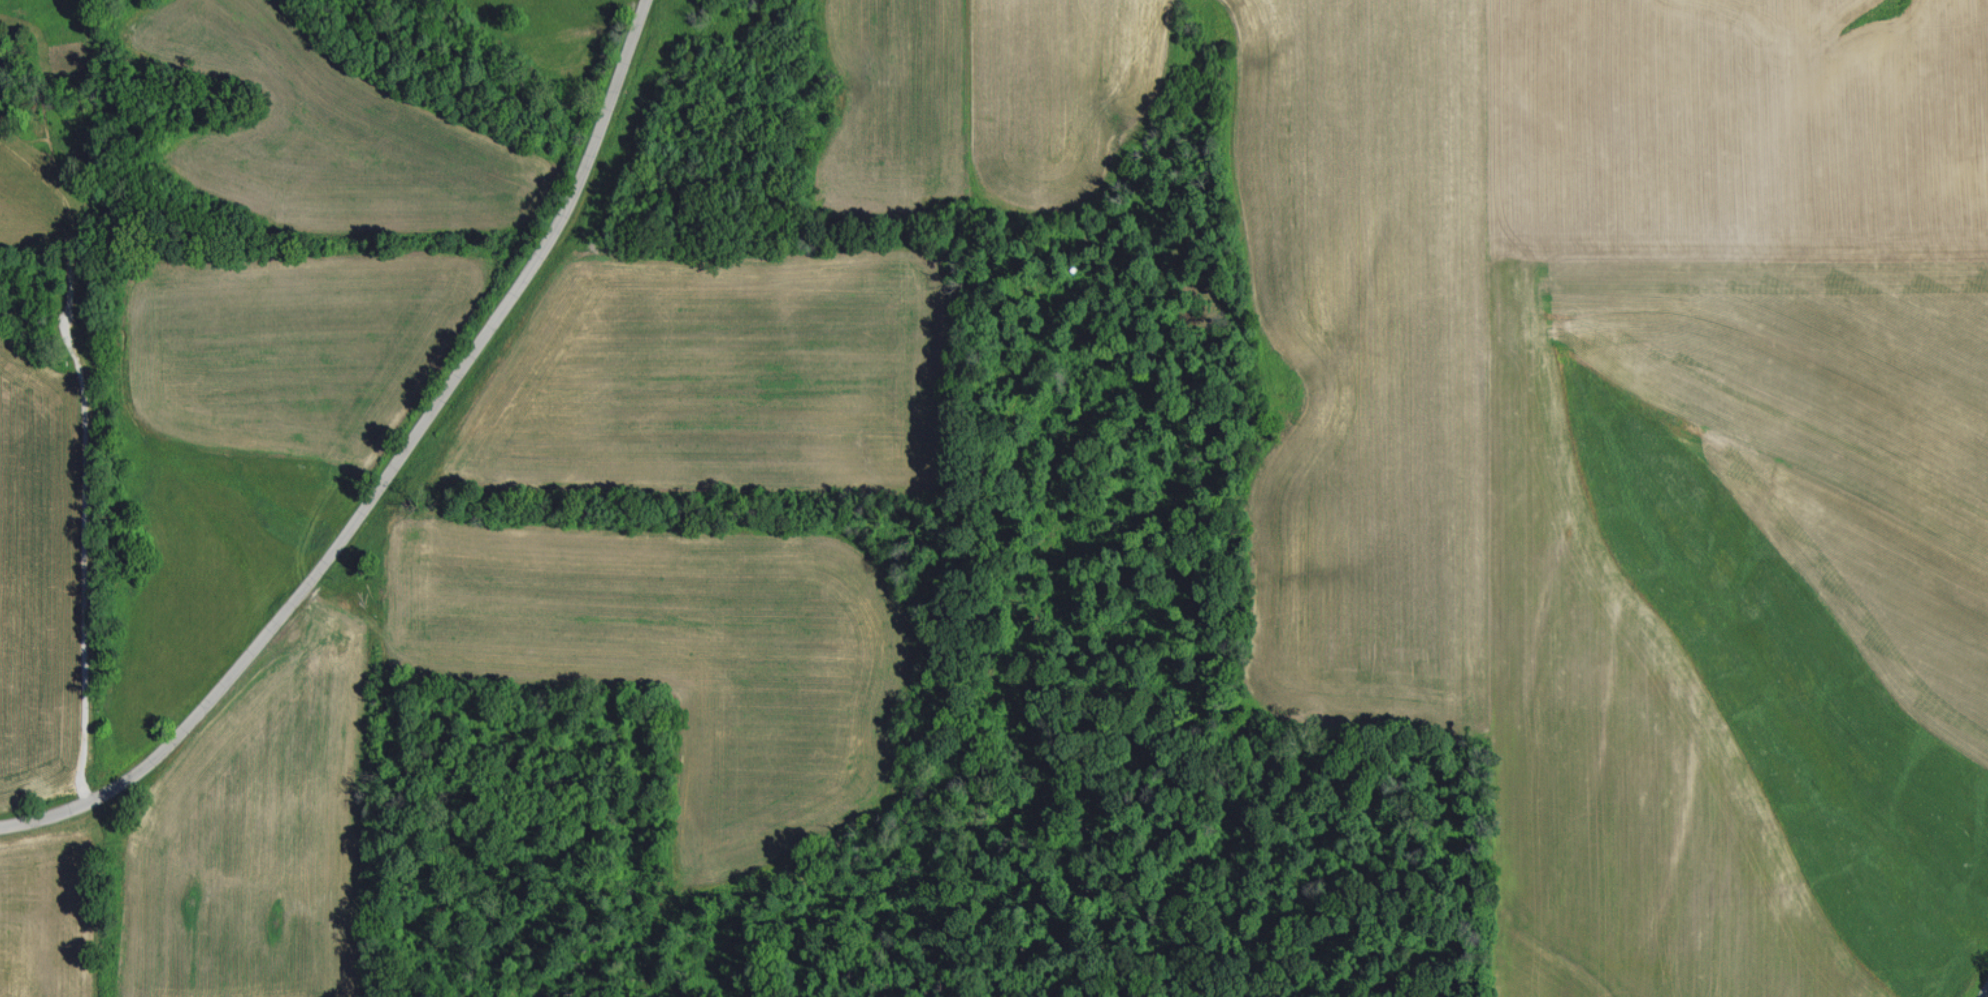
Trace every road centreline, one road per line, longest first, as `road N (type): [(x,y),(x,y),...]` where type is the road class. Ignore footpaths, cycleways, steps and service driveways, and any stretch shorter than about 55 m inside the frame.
road 1 (tertiary): [(0,822),(82,801),(120,782),(174,738),(262,633),(543,253),(647,0)]

